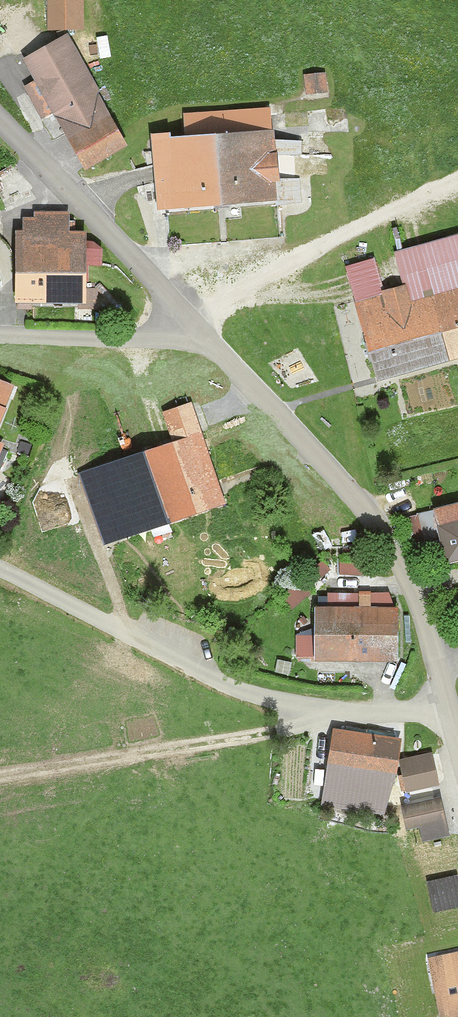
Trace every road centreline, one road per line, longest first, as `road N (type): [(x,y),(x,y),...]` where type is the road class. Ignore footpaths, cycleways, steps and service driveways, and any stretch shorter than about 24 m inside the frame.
road 1 (residential): [(457,759),(399,557),(294,427),(0,119)]
road 2 (track): [(330,709),(277,729),(0,773)]

